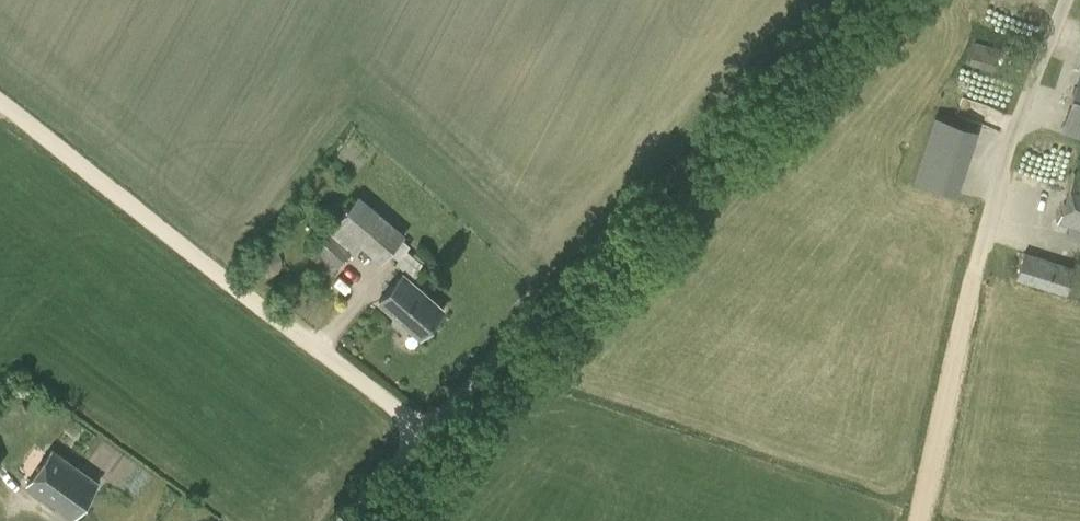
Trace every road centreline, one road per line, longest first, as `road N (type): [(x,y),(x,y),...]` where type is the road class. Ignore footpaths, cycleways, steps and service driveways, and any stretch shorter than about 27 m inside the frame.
road 1 (unclassified): [(349,520),(514,337),(843,0)]
road 2 (track): [(0,99),(434,427)]
road 3 (unclassified): [(1065,0),(1007,157),(976,270)]
road 4 (track): [(976,270),(917,520)]

